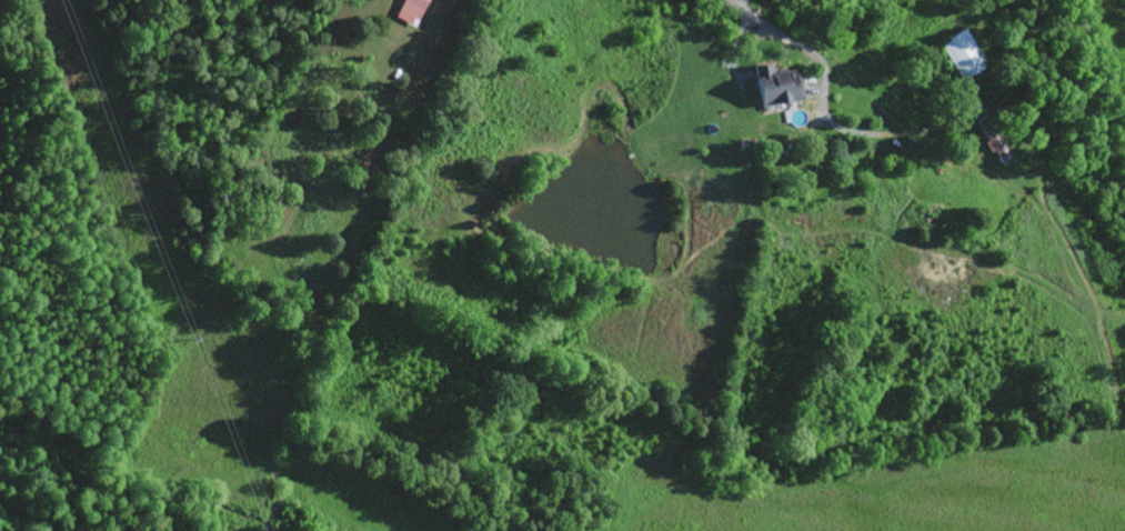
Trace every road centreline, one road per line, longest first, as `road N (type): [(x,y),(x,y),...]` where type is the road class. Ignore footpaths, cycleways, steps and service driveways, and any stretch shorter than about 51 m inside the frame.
road 1 (residential): [(742,0),(824,66),(823,120)]

